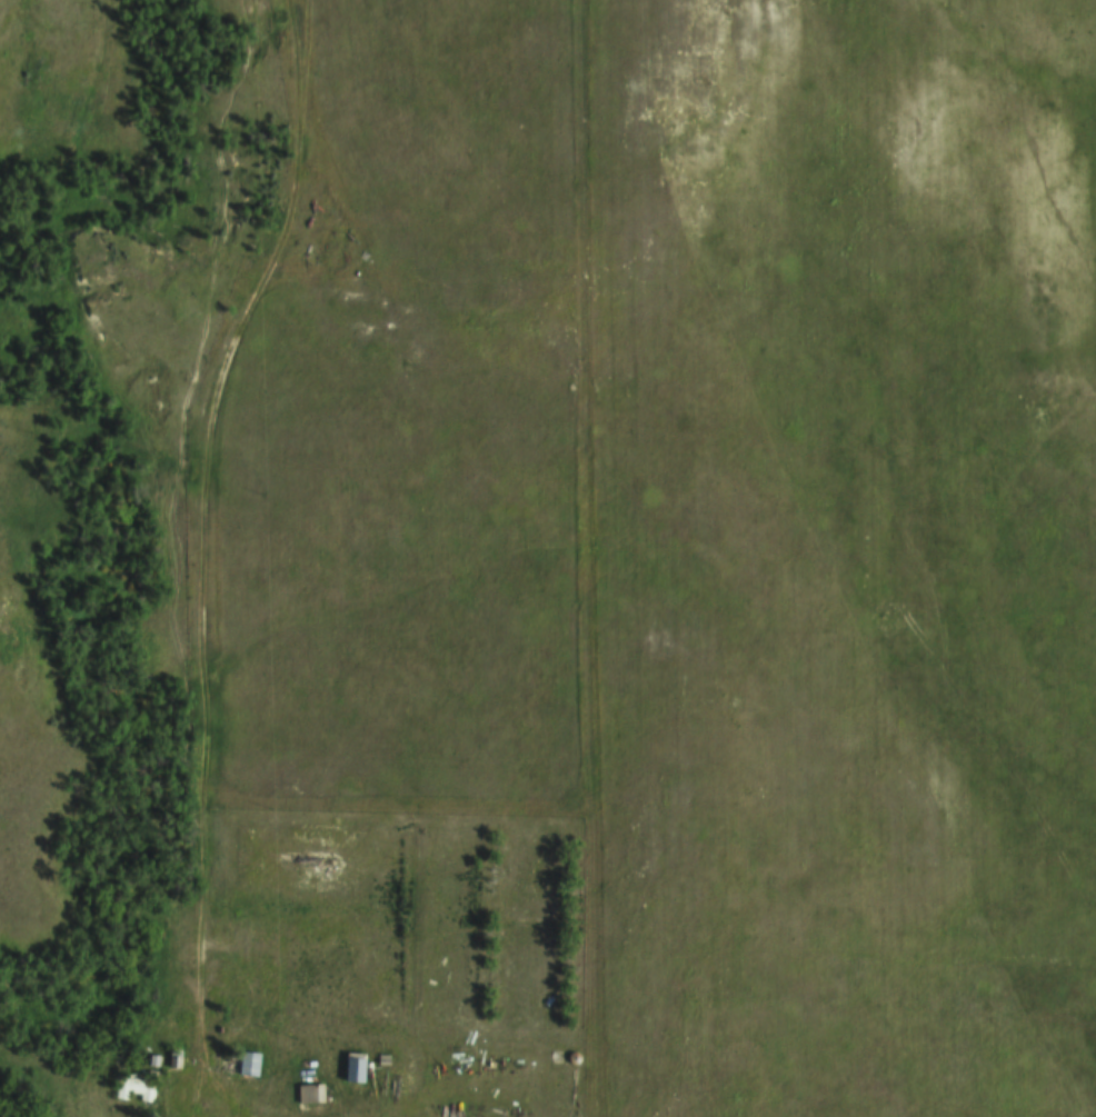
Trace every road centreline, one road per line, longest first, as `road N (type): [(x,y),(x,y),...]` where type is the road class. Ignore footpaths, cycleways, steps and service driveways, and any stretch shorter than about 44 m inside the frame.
road 1 (track): [(288,0),(300,129),(289,232),(236,339),(213,406),(200,522),(198,1035),(207,1070),(245,1116)]

